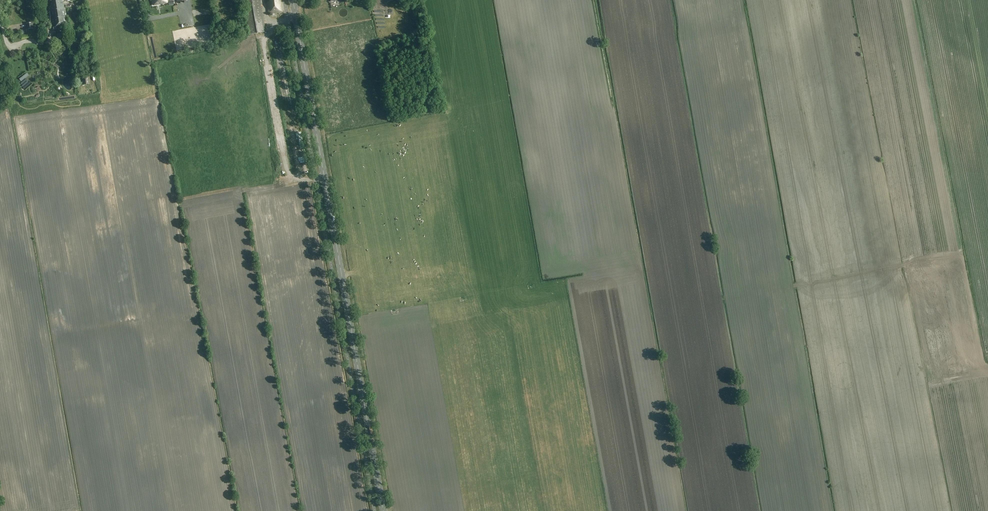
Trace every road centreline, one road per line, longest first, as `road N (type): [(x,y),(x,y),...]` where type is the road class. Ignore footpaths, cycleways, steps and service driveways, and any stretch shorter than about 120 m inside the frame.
road 1 (primary): [(383,510),(293,0)]

